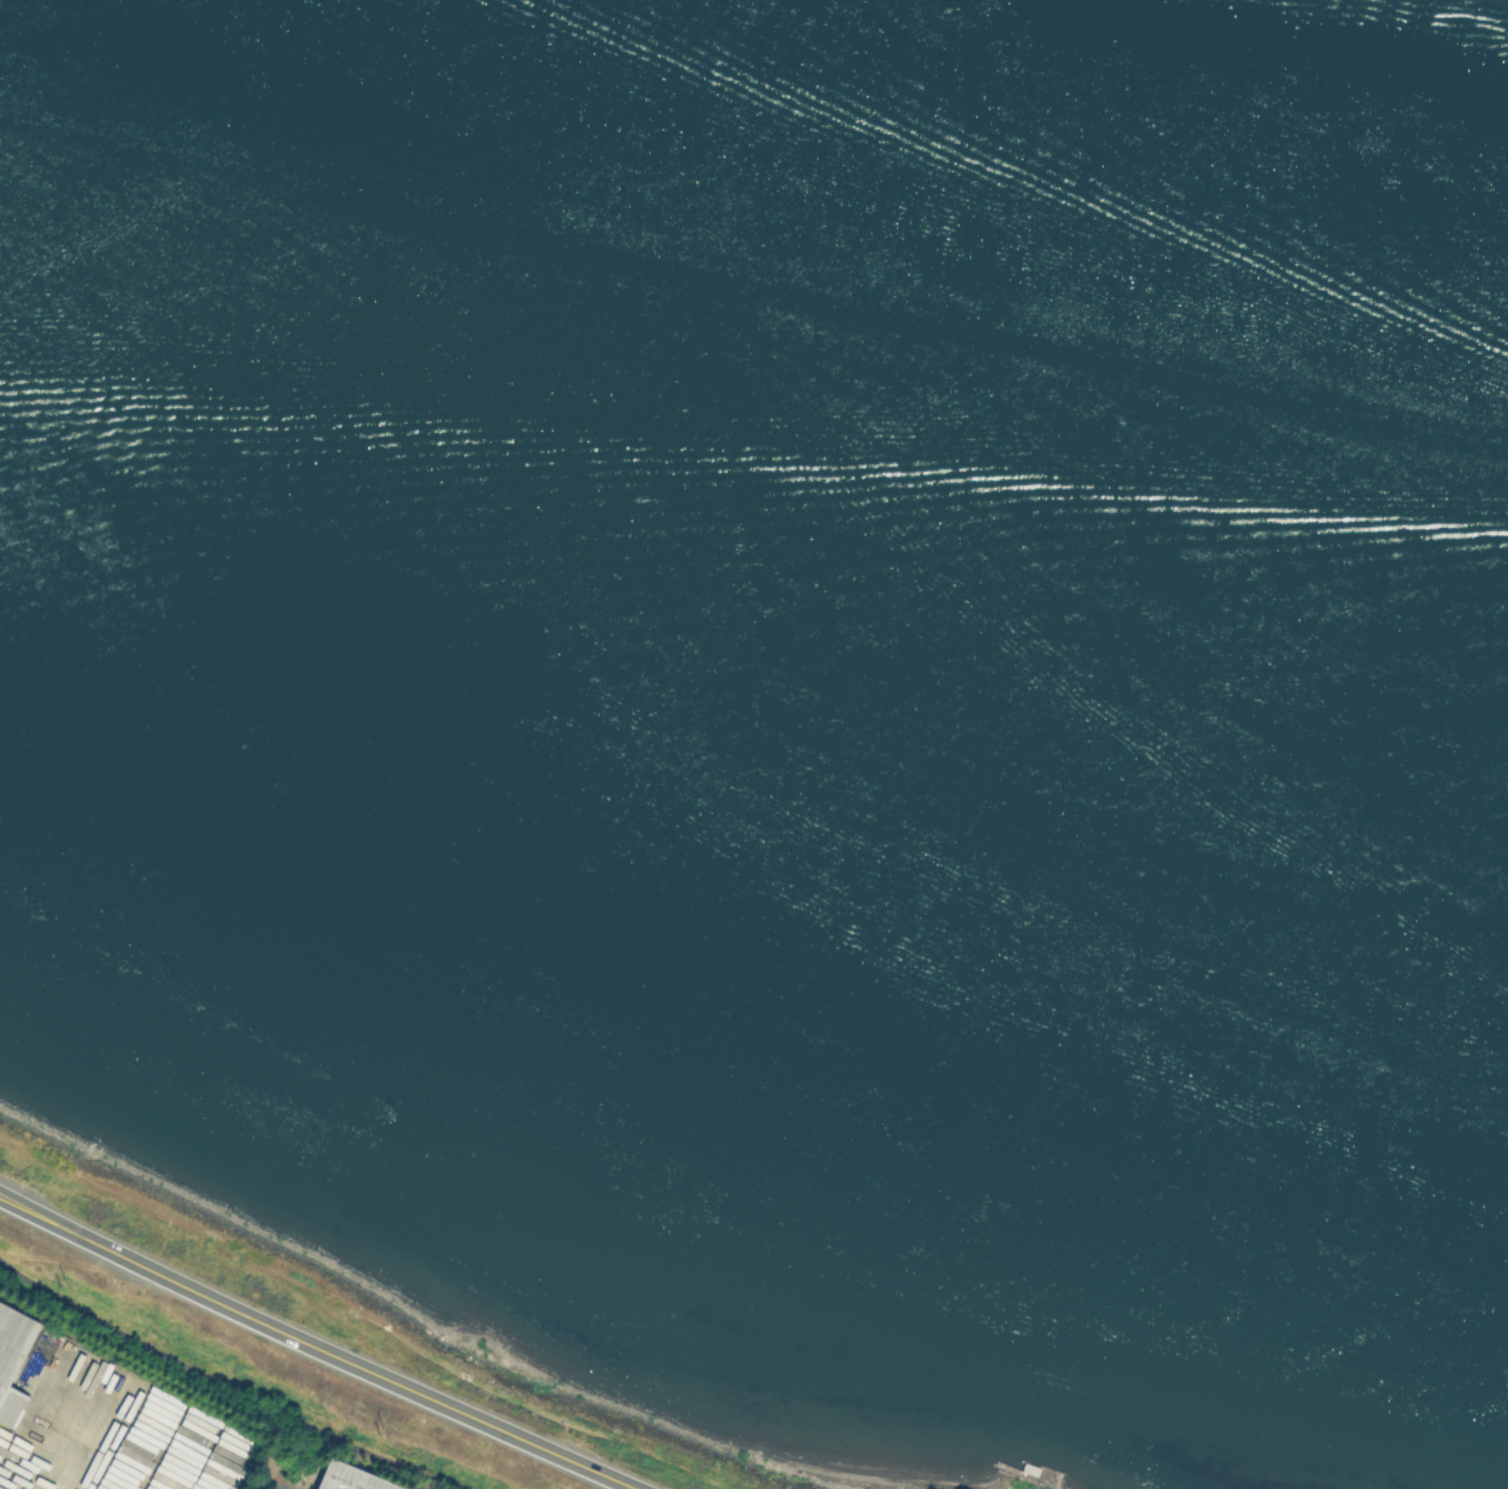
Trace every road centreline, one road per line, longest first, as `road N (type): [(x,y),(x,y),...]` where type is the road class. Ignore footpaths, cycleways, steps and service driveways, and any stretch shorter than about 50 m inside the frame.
road 1 (secondary): [(0,1196),(636,1488)]

